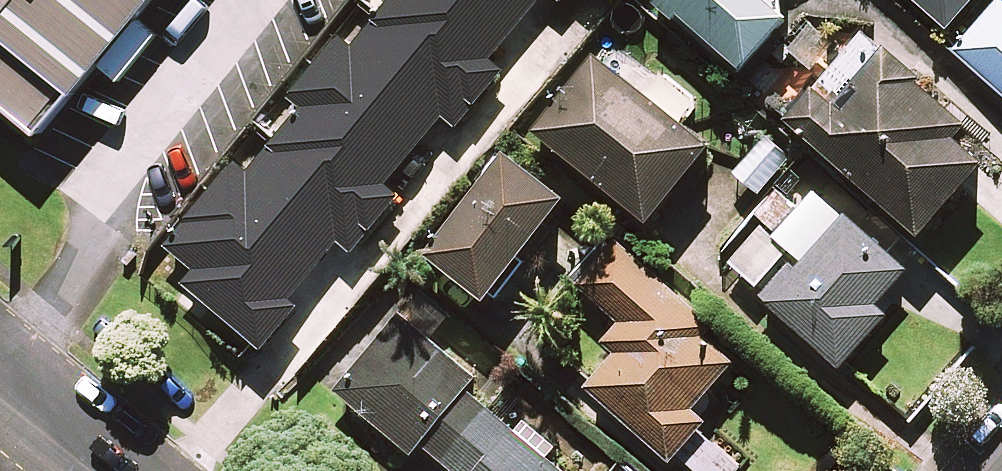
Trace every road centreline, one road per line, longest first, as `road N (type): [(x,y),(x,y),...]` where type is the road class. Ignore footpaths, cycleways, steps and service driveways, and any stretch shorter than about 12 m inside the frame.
road 1 (residential): [(114,470),(0,379)]

